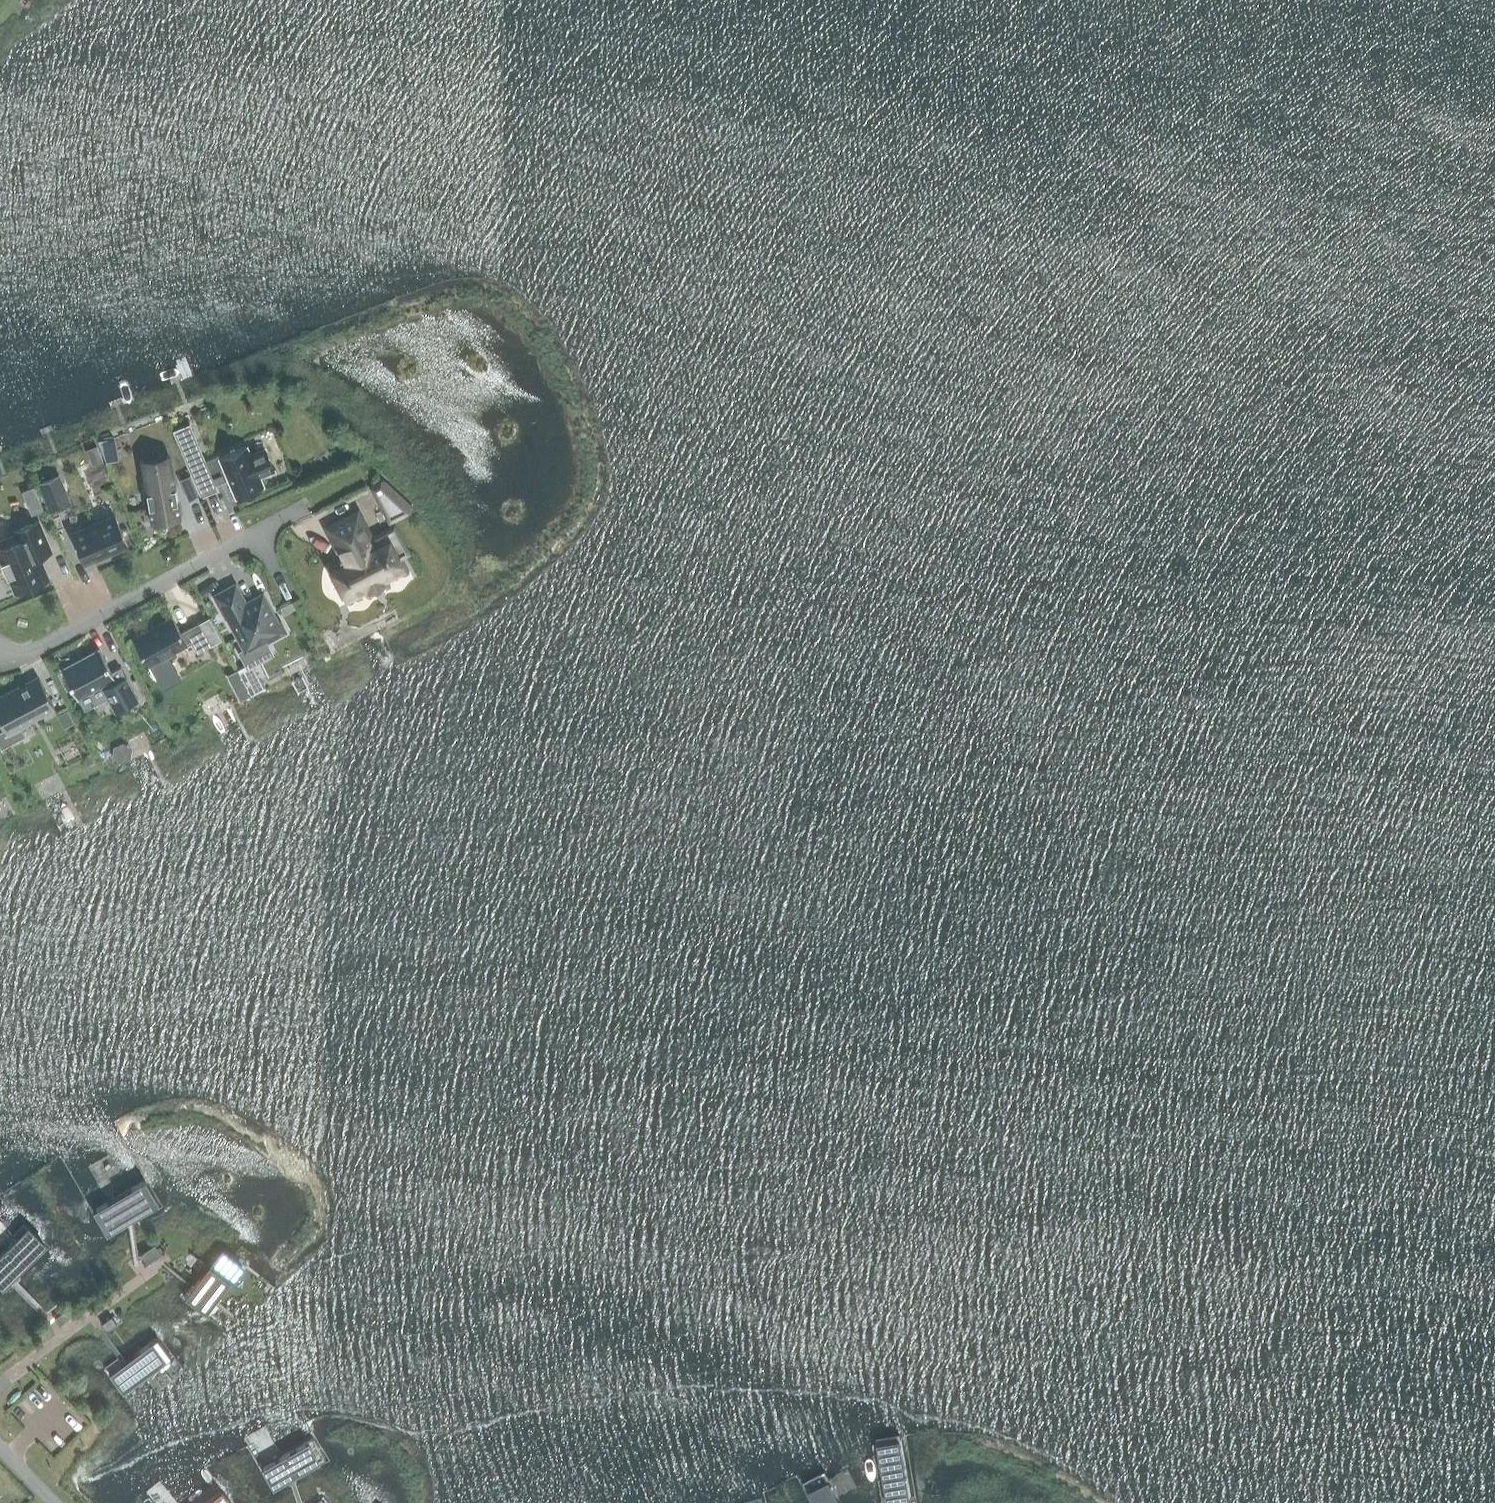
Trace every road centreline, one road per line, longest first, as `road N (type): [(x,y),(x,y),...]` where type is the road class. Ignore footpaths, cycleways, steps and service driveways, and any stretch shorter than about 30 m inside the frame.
road 1 (residential): [(0,662),(310,504)]
road 2 (residential): [(0,1385),(160,1263)]

